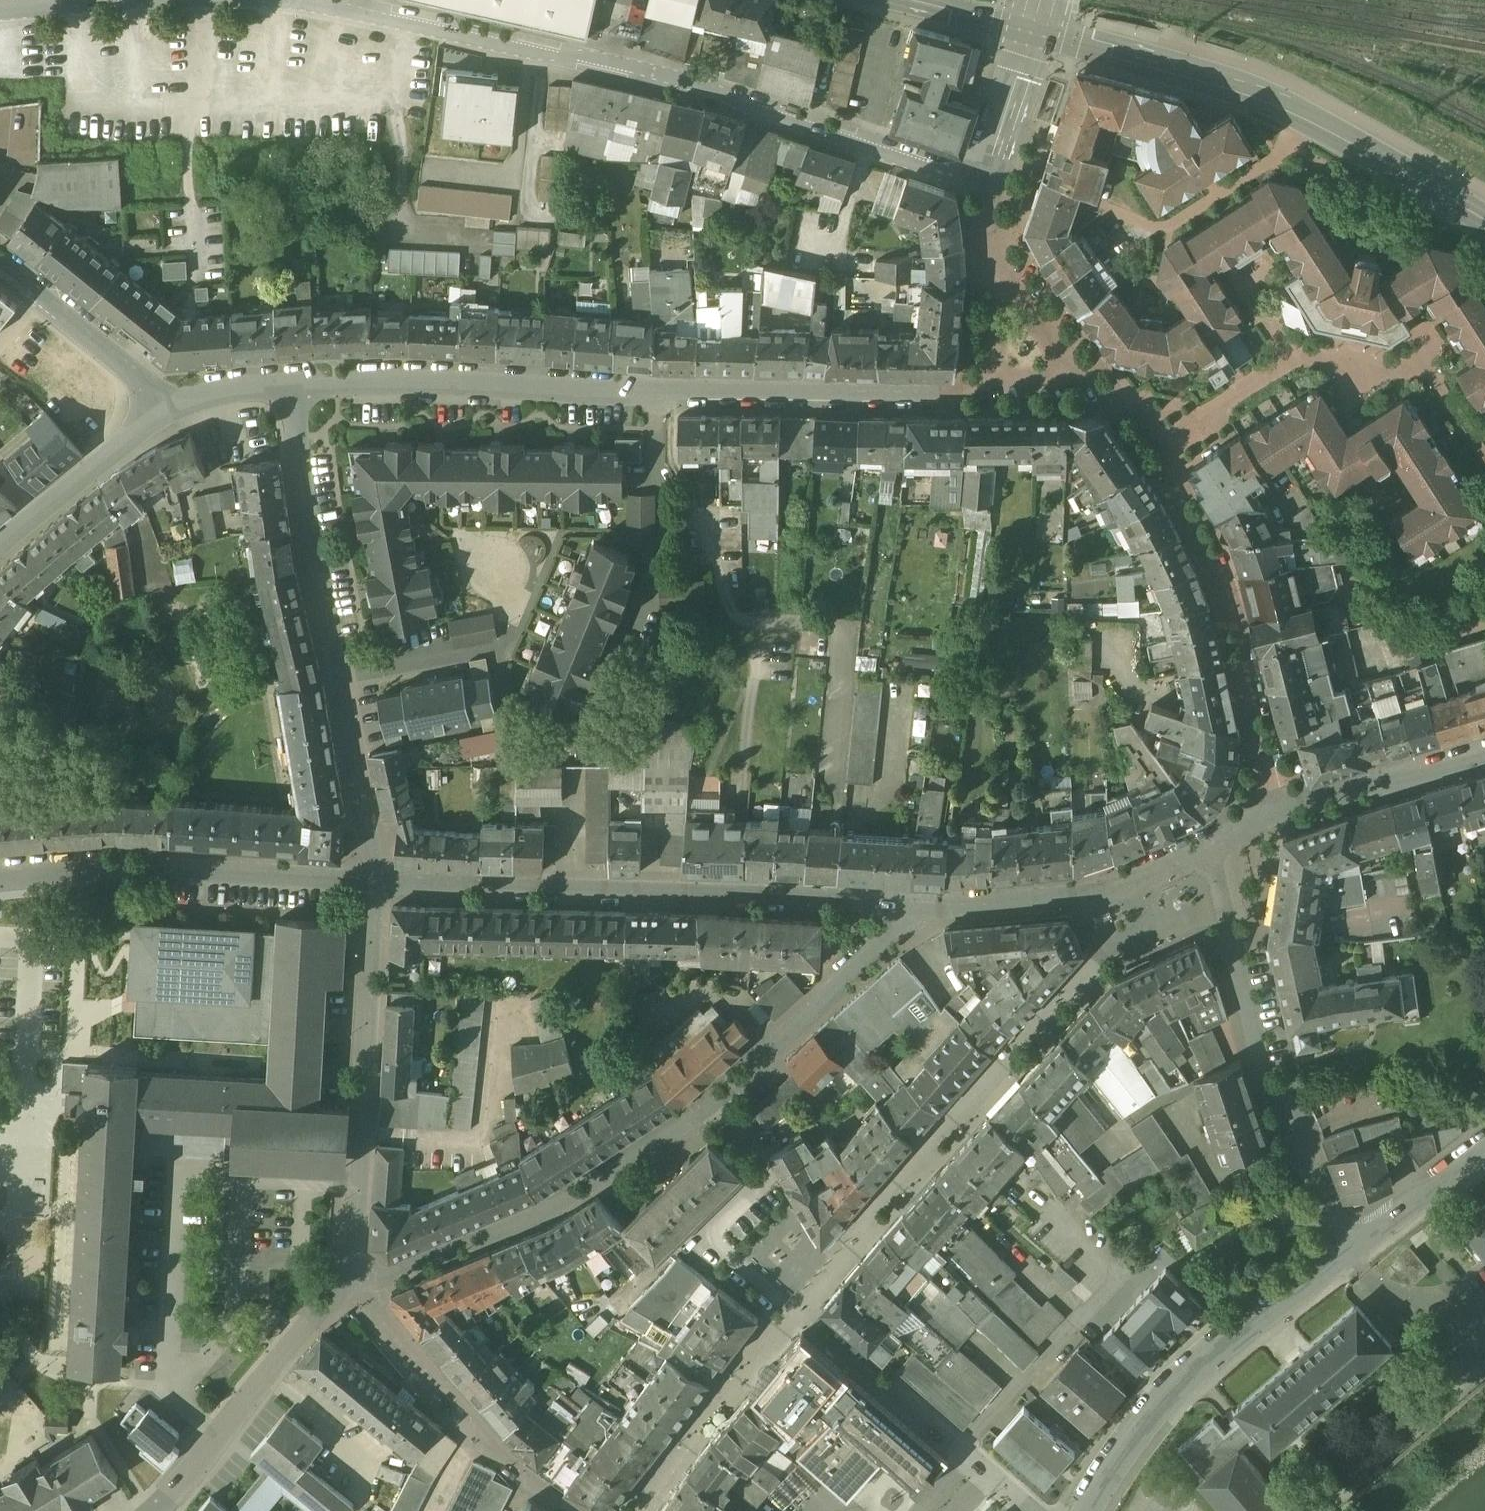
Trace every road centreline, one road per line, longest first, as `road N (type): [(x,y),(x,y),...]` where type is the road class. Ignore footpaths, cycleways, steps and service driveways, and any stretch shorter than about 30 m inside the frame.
road 1 (residential): [(332,0),(427,13),(620,58),(988,181)]
road 2 (residential): [(300,385),(966,390)]
road 3 (residential): [(939,905),(373,884)]
road 4 (residential): [(300,385),(310,508),(367,780),(373,884)]
road 5 (secondary): [(1484,221),(1251,91),(1032,30)]
road 6 (residential): [(1252,826),(1259,715),(1223,578),(1159,437),(1114,393)]
road 7 (residential): [(1351,1250),(1272,1059),(1233,922),(1252,826)]
road 8 (residential): [(721,1098),(524,1226),(361,1292)]
road 9 (residential): [(373,884),(353,1269),(361,1292)]
road 10 (residential): [(721,1098),(774,1183),(716,1246),(869,1381)]
road 11 (unclassified): [(1087,1510),(1191,1371),(1351,1250)]
road 12 (residential): [(373,884),(183,870),(0,878)]
road 13 (residential): [(1252,826),(1142,881),(939,905)]
road 14 (residential): [(361,1292),(325,1313),(152,1510)]
road 15 (residential): [(939,905),(874,947),(721,1098)]
road 16 (residential): [(361,1292),(527,1474)]
road 17 (residential): [(1252,826),(1484,752)]
road 18 (residential): [(0,550),(153,405)]
road 19 (residential): [(1029,1510),(869,1381)]
road 20 (residential): [(153,405),(0,270)]
road 21 (residential): [(1114,393),(1061,346),(995,246)]
road 22 (unclassified): [(1351,1250),(1484,1149)]
road 23 (residential): [(988,181),(1032,30)]
road 24 (residential): [(153,405),(300,385)]
road 25 (residential): [(966,390),(1114,393)]
road 26 (residential): [(995,246),(973,313),(966,390)]

